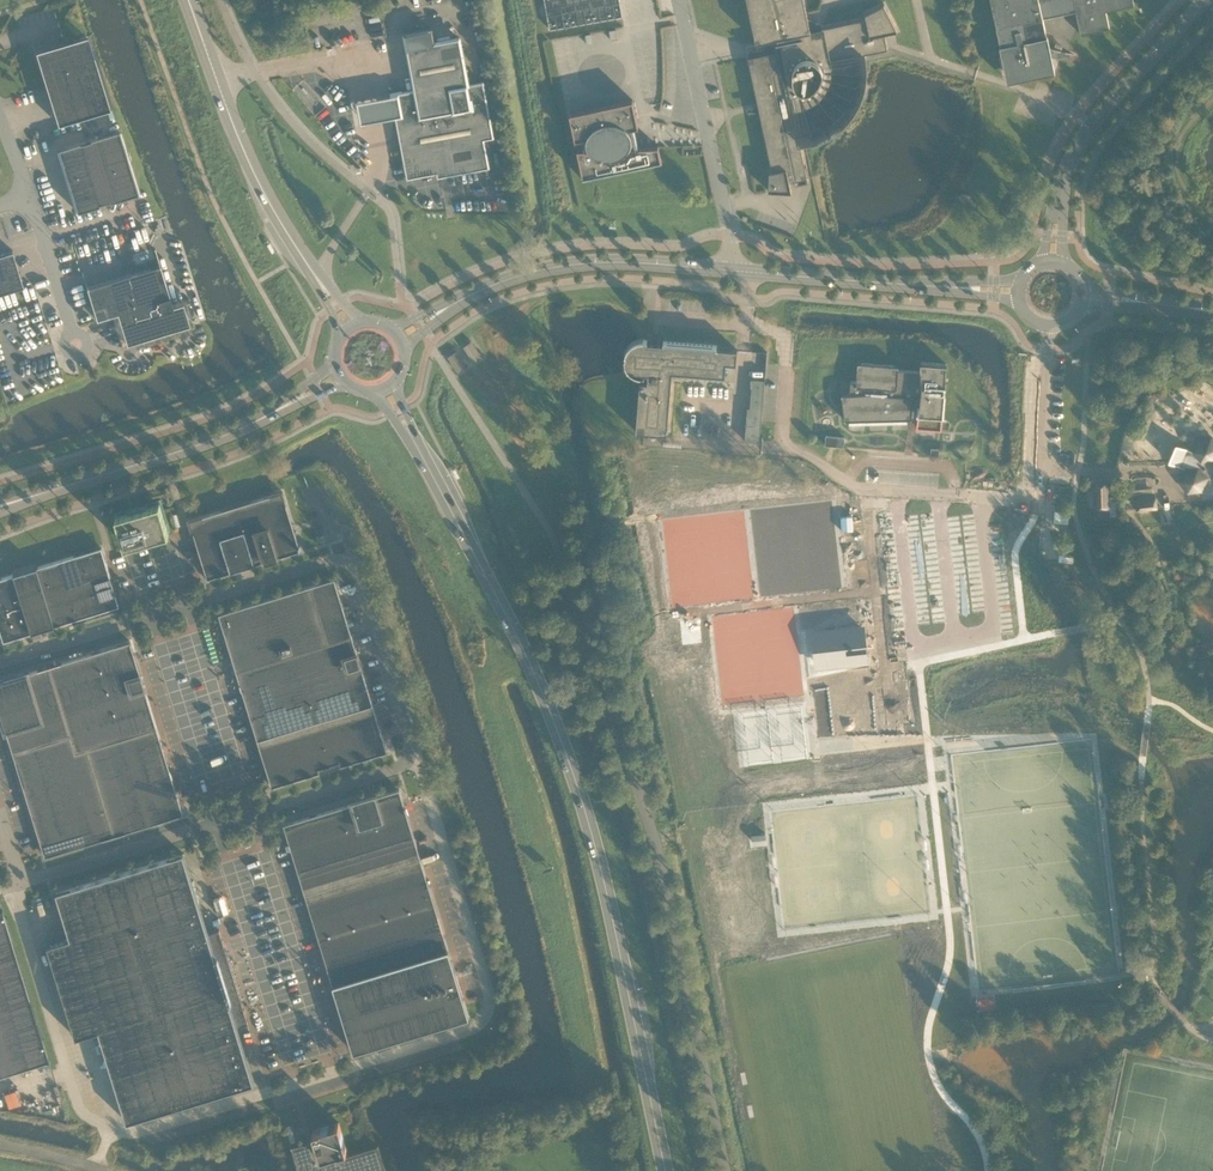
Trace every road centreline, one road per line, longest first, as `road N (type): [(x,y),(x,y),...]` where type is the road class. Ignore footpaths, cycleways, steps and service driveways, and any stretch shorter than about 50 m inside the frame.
road 1 (unclassified): [(20,882),(24,932),(77,1101),(110,1127),(150,1129),(471,1028),(489,997),(411,755)]
road 2 (primary): [(665,1170),(575,777),(528,659),(423,458)]
road 3 (unclassified): [(411,755),(359,573),(338,560),(0,662)]
road 4 (unclassified): [(1049,325),(1039,502),(861,489),(810,456),(781,448)]
road 5 (unclassified): [(20,882),(397,766),(411,755)]
road 6 (unclassified): [(726,1170),(655,842)]
road 7 (tertiary): [(447,307),(489,286),(573,264),(727,270)]
road 8 (unclassified): [(727,270),(729,237),(680,0)]
road 9 (primary): [(297,246),(250,165),(189,0)]
road 10 (tertiary): [(1058,206),(1071,161),(1092,125),(1204,0)]
road 11 (tertiary): [(750,272),(953,286)]
road 12 (tertiary): [(59,488),(248,425)]
road 13 (unclassified): [(77,344),(29,196)]

